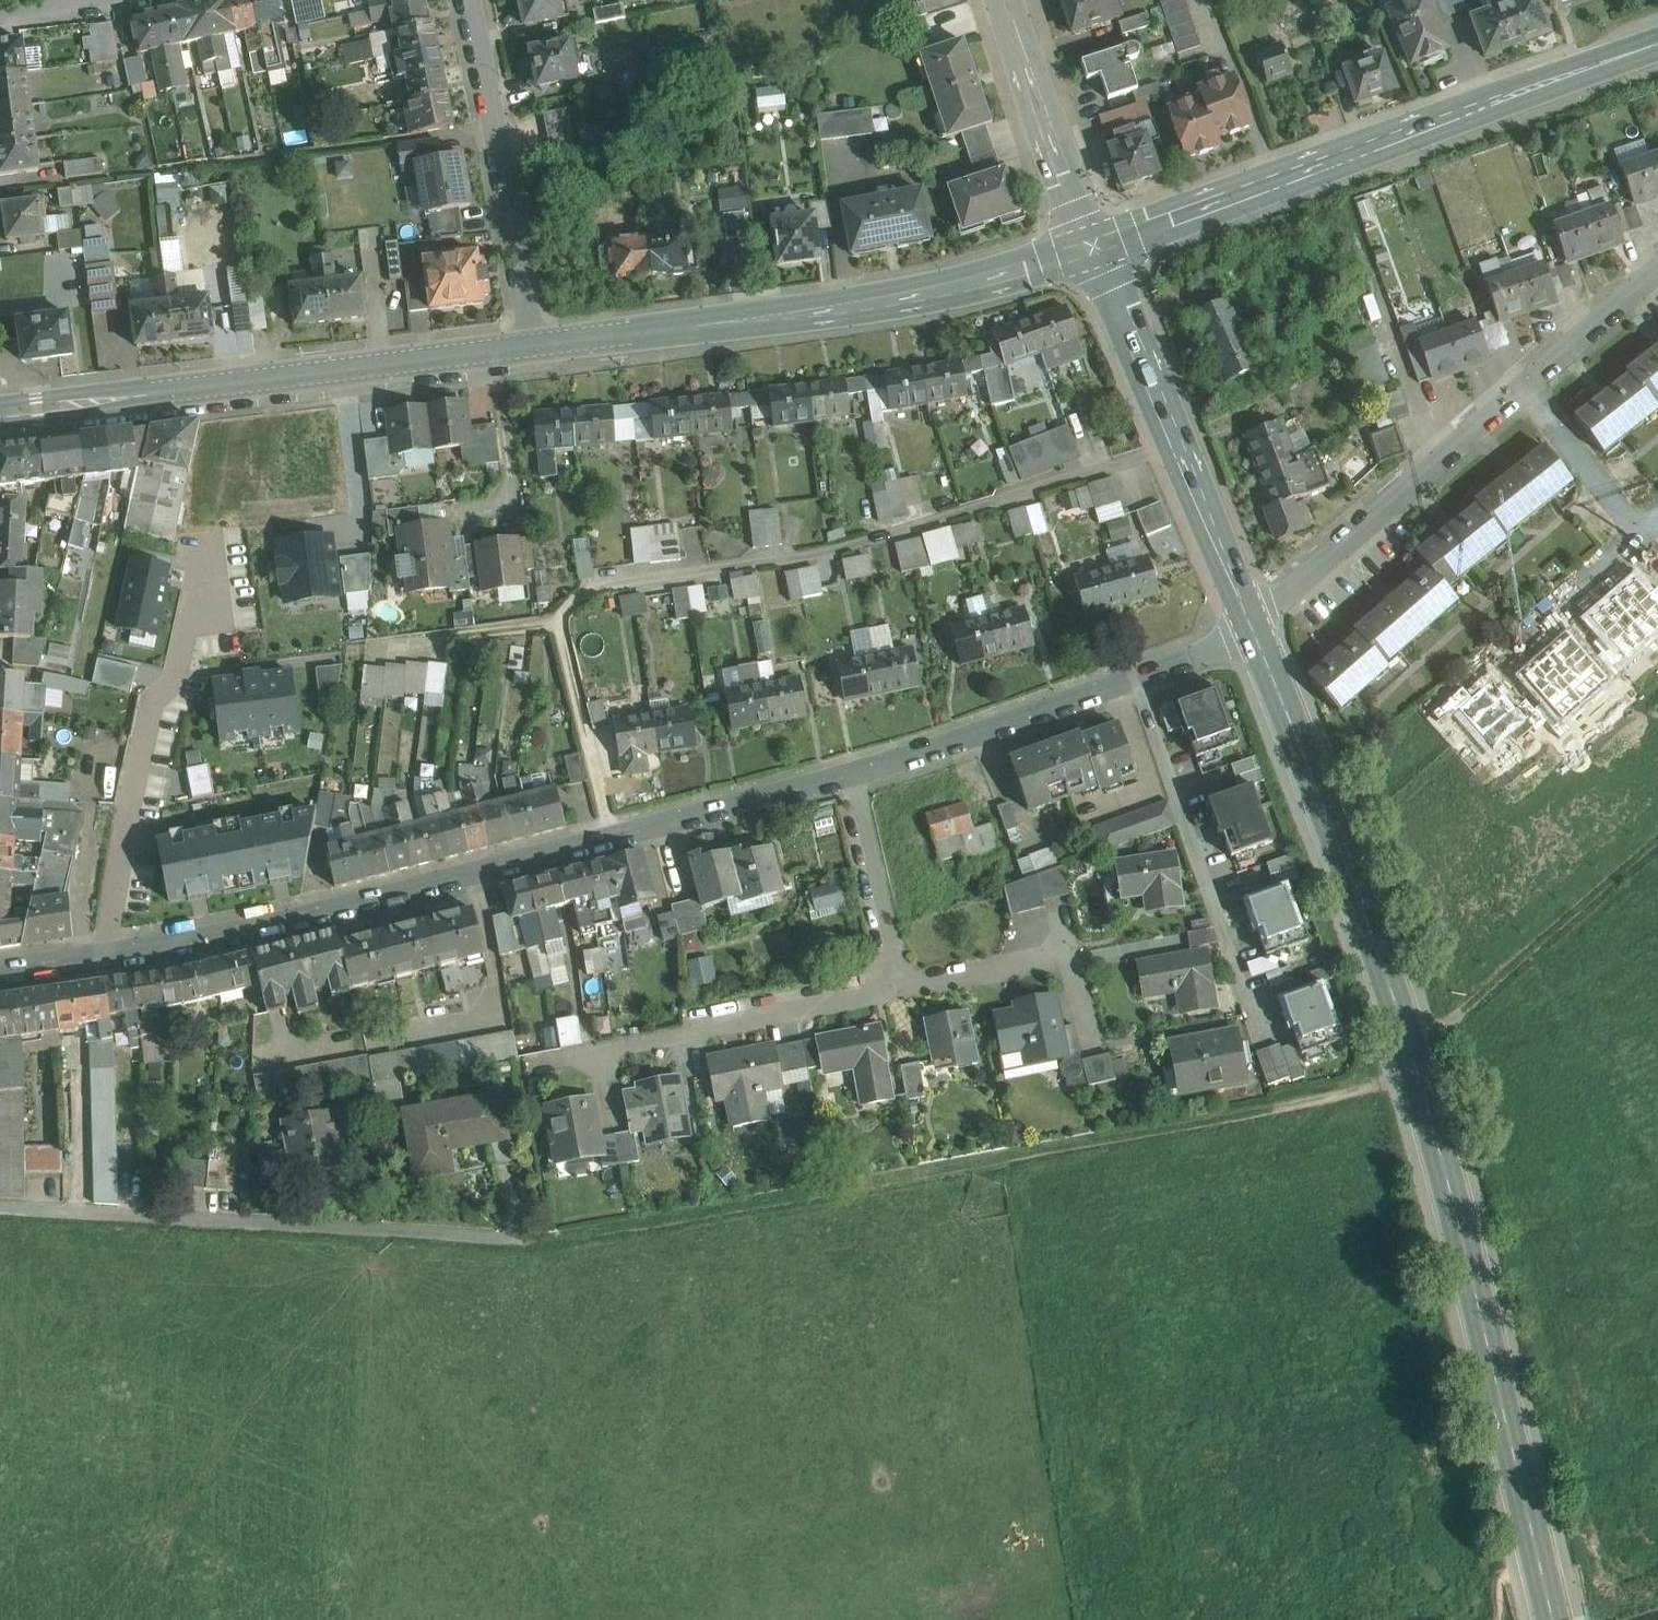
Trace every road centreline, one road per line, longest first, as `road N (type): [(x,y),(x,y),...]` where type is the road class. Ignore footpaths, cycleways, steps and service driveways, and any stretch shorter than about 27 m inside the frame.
road 1 (primary): [(1256,620),(1344,810),(1466,1226),(1558,1619)]
road 2 (residential): [(613,837),(558,619),(596,590),(822,557),(1180,438)]
road 3 (residential): [(0,973),(174,947),(613,837)]
road 4 (primary): [(1657,43),(1097,246)]
road 5 (tertiary): [(534,346),(941,291),(1097,246)]
road 6 (residential): [(0,1207),(545,1241)]
road 7 (tertiary): [(0,413),(534,346)]
road 8 (residential): [(1256,620),(1657,279)]
road 9 (residential): [(849,781),(917,765),(1230,640),(1256,620)]
road 10 (residential): [(534,346),(470,0)]
road 11 (tertiary): [(1004,0),(1097,246)]
road 12 (residential): [(613,837),(849,781)]
road 13 (residential): [(849,781),(896,988)]
road 14 (primary): [(1097,246),(1180,438)]
road 15 (residential): [(896,988),(694,1025)]
road 16 (primary): [(1180,438),(1256,620)]
road 17 (residential): [(896,988),(1073,956)]
road 18 (residential): [(129,0),(0,16)]

